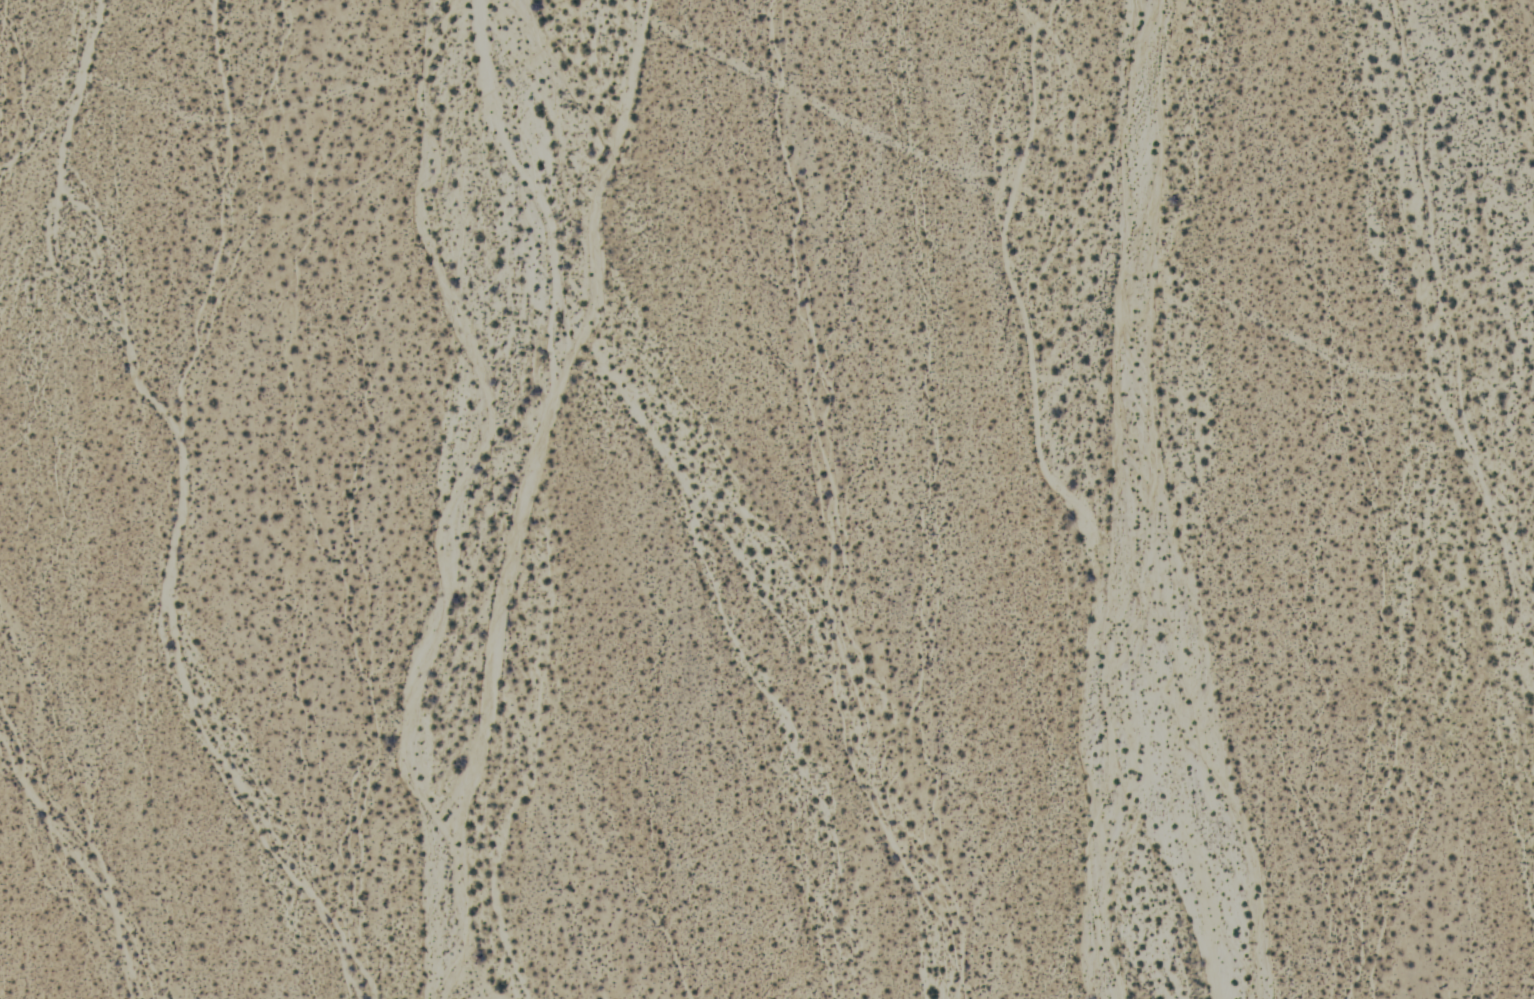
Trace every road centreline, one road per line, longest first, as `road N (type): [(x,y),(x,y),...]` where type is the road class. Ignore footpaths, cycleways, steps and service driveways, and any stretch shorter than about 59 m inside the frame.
road 1 (track): [(635,0),(887,149),(1533,474)]

